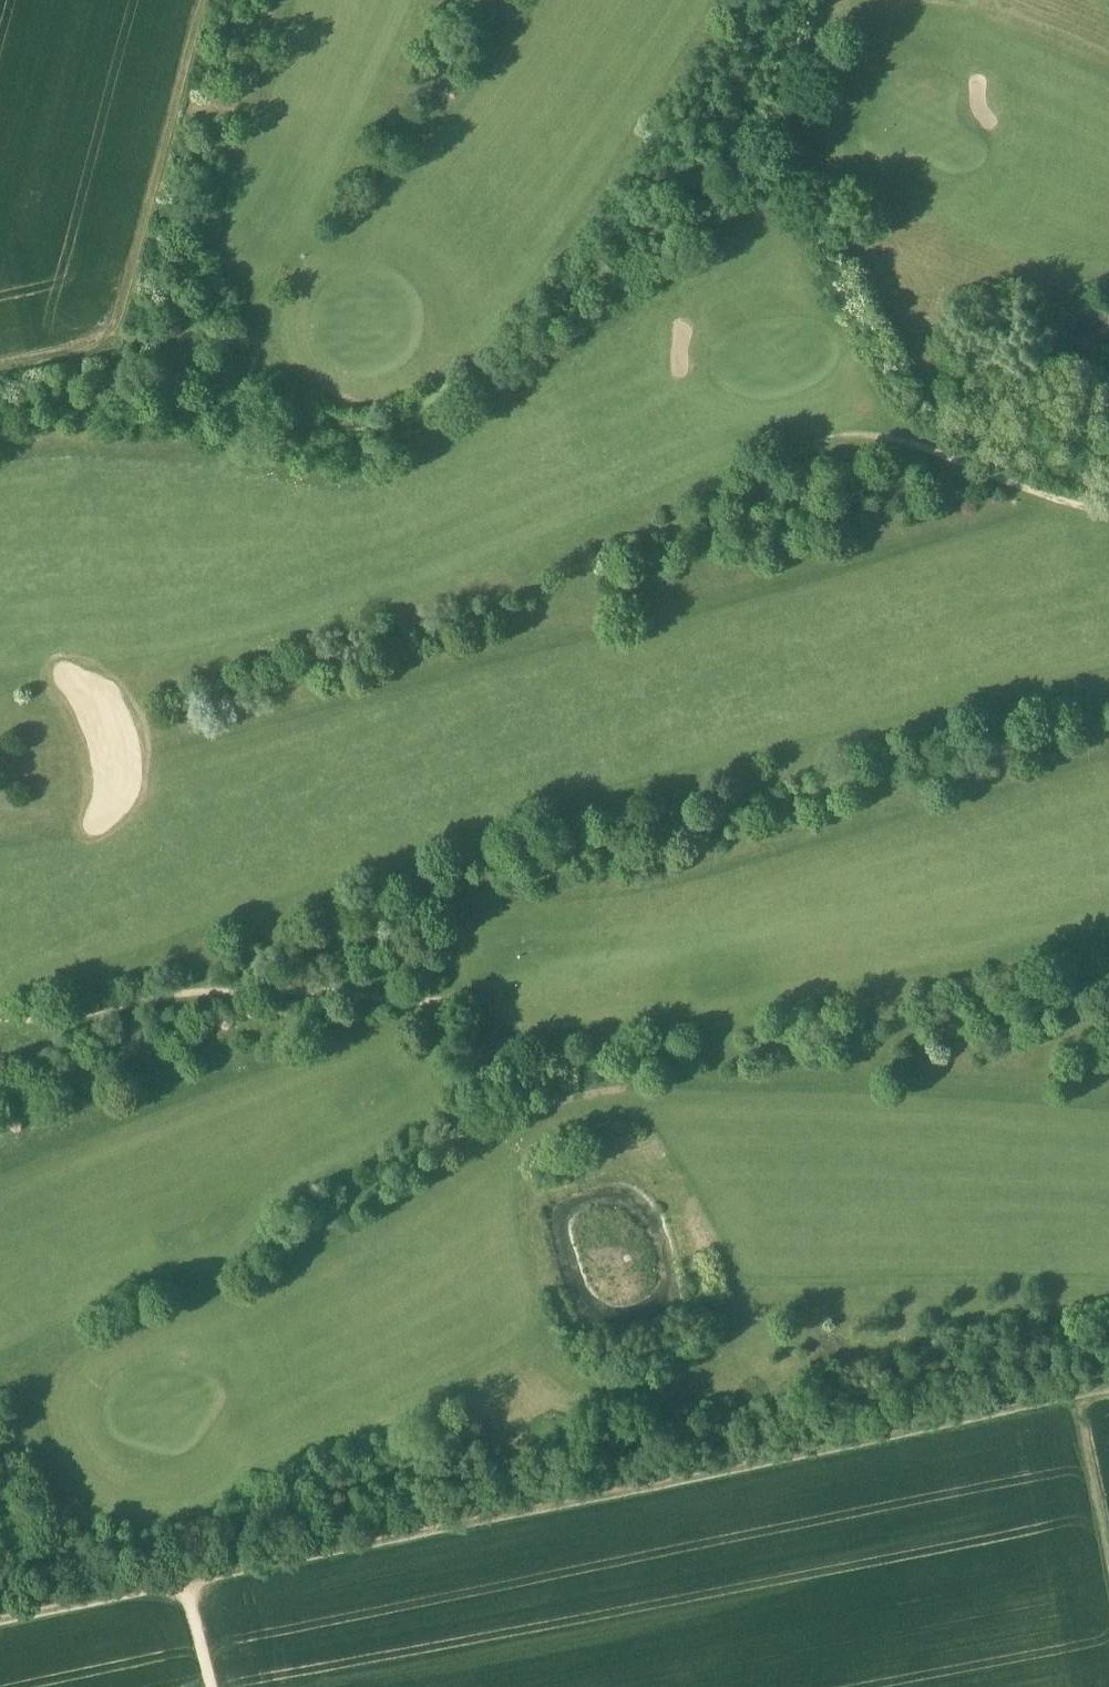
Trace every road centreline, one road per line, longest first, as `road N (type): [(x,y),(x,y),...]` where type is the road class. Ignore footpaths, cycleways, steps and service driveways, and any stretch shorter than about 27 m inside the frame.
road 1 (track): [(0,1635),(1108,1406)]
road 2 (track): [(0,391),(127,360),(223,0)]

